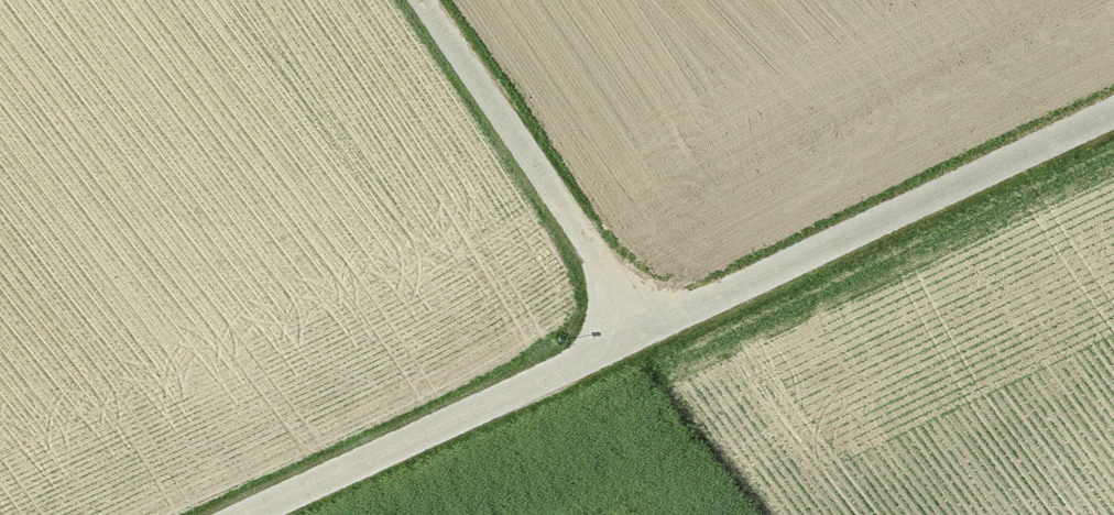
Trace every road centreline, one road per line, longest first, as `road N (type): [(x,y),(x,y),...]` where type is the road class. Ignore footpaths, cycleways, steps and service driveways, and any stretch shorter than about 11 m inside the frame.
road 1 (unclassified): [(246,514),(1113,114)]
road 2 (track): [(644,330),(422,0)]

